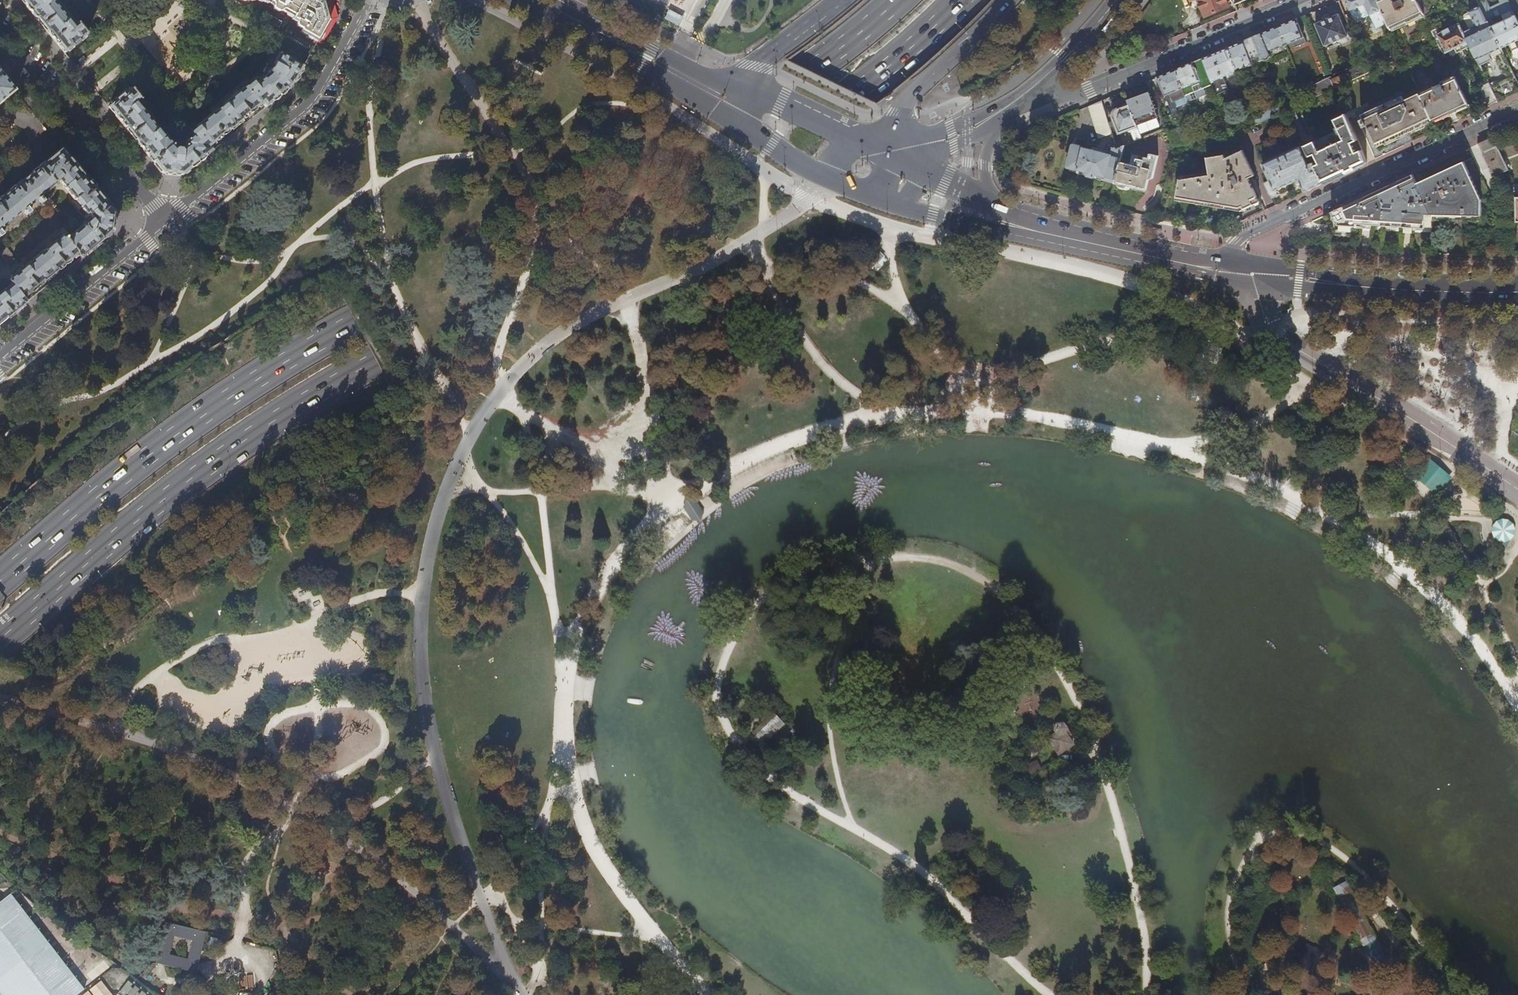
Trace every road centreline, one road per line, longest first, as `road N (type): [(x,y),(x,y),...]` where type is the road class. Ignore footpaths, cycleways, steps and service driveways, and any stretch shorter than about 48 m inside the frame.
road 1 (trunk): [(0,637),(229,447),(858,91),(962,0)]
road 2 (trunk): [(898,0),(811,69),(277,367),(83,508),(0,584)]
road 3 (track): [(662,506),(779,444),(885,413),(1031,416),(1172,446)]
road 4 (residential): [(1517,108),(1249,233),(1237,245),(1232,270)]
road 5 (residential): [(1010,105),(1089,89),(1305,0)]
road 6 (residential): [(370,0),(309,107),(164,222)]
road 7 (secondary): [(1232,270),(1397,289),(1517,292)]
road 8 (track): [(1323,508),(1395,560),(1478,650),(1517,709)]
road 9 (track): [(710,994),(614,881),(564,774)]
road 10 (residential): [(0,28),(164,222)]
road 11 (secondary): [(518,0),(730,119)]
road 12 (track): [(565,702),(584,628),(662,506)]
road 13 (residential): [(164,222),(0,357)]
road 14 (secondary): [(746,88),(558,0)]
road 15 (track): [(671,497),(626,297)]
road 16 (track): [(662,506),(522,408),(503,385)]
road 17 (secondary): [(1037,232),(1232,270)]
road 18 (trunk): [(888,153),(909,100),(1009,0)]
road 19 (track): [(1172,446),(1323,508)]
road 20 (tertiary): [(1010,105),(1116,0)]
road 21 (secondary): [(902,206),(995,231),(1037,232)]
road 22 (track): [(243,931),(246,865),(289,808)]
road 23 (tertiary): [(1010,105),(888,153)]
road 24 (trunk): [(837,0),(764,55),(746,88)]

